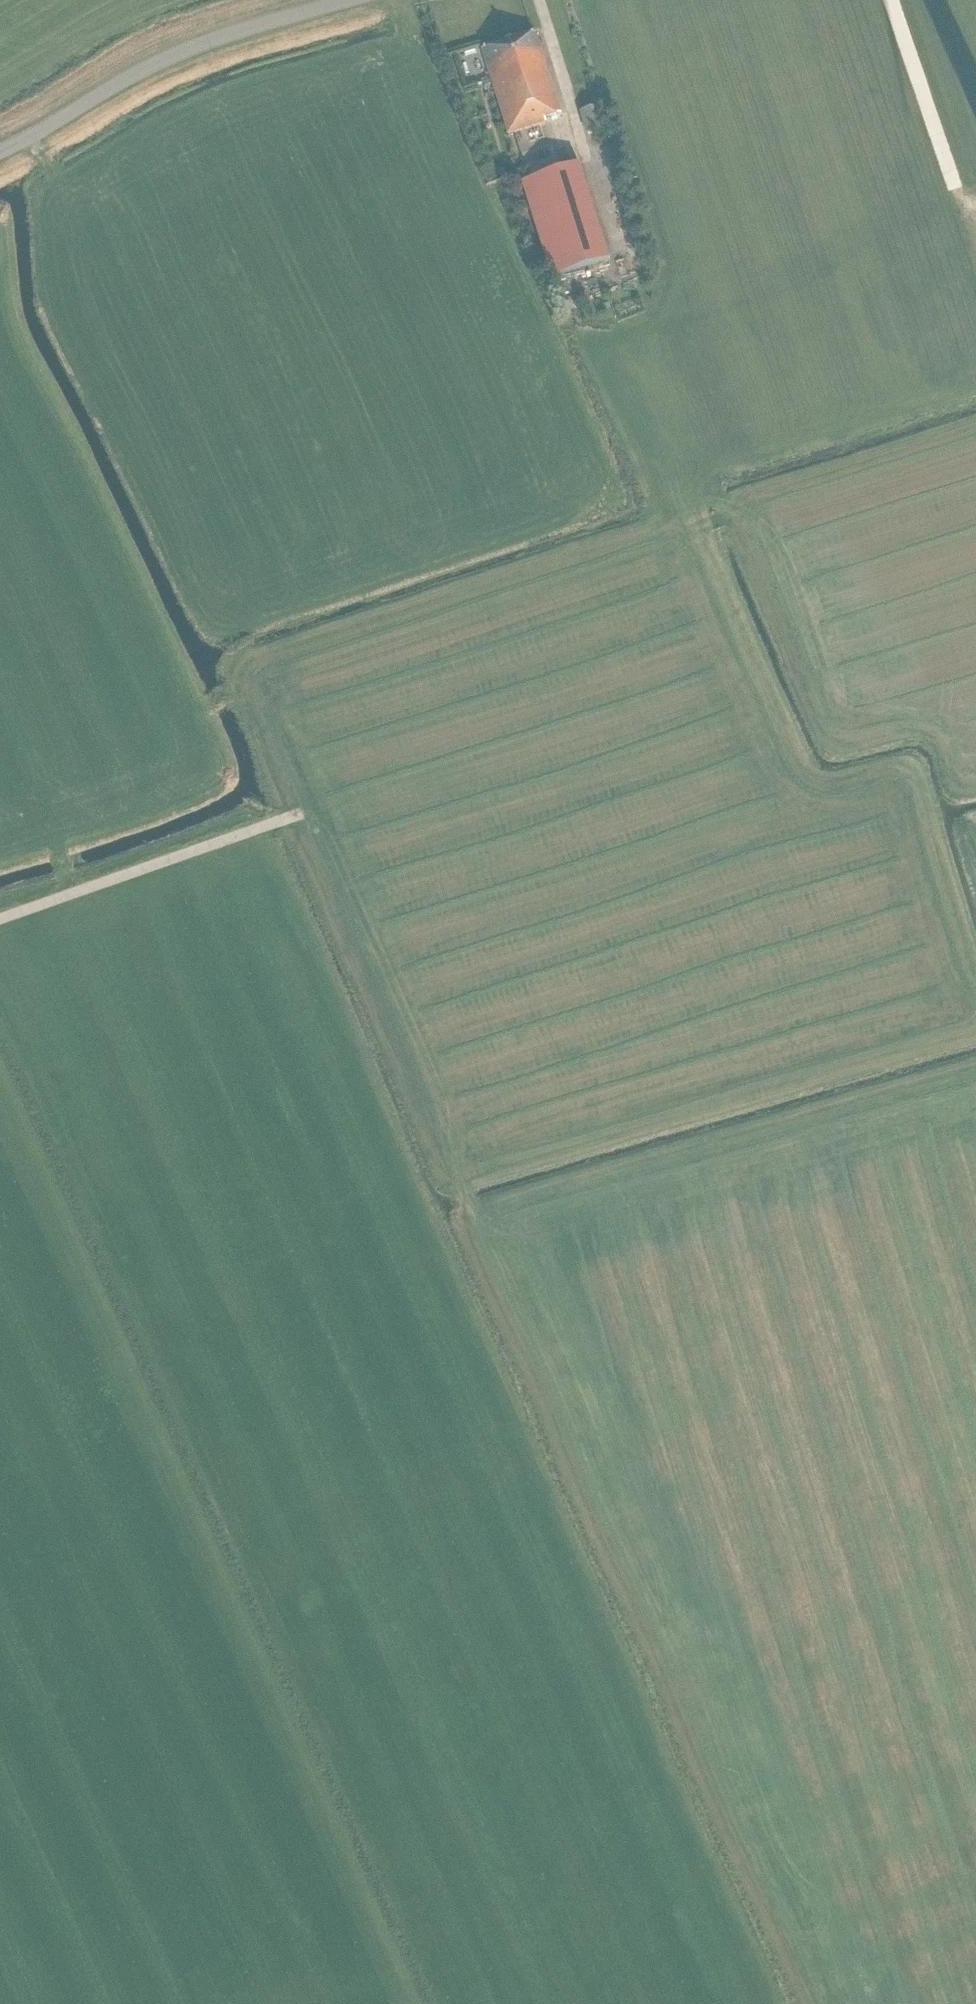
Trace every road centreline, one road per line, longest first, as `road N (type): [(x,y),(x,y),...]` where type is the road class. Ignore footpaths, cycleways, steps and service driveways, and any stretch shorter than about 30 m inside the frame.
road 1 (unclassified): [(0,152),(190,48),(348,0)]

